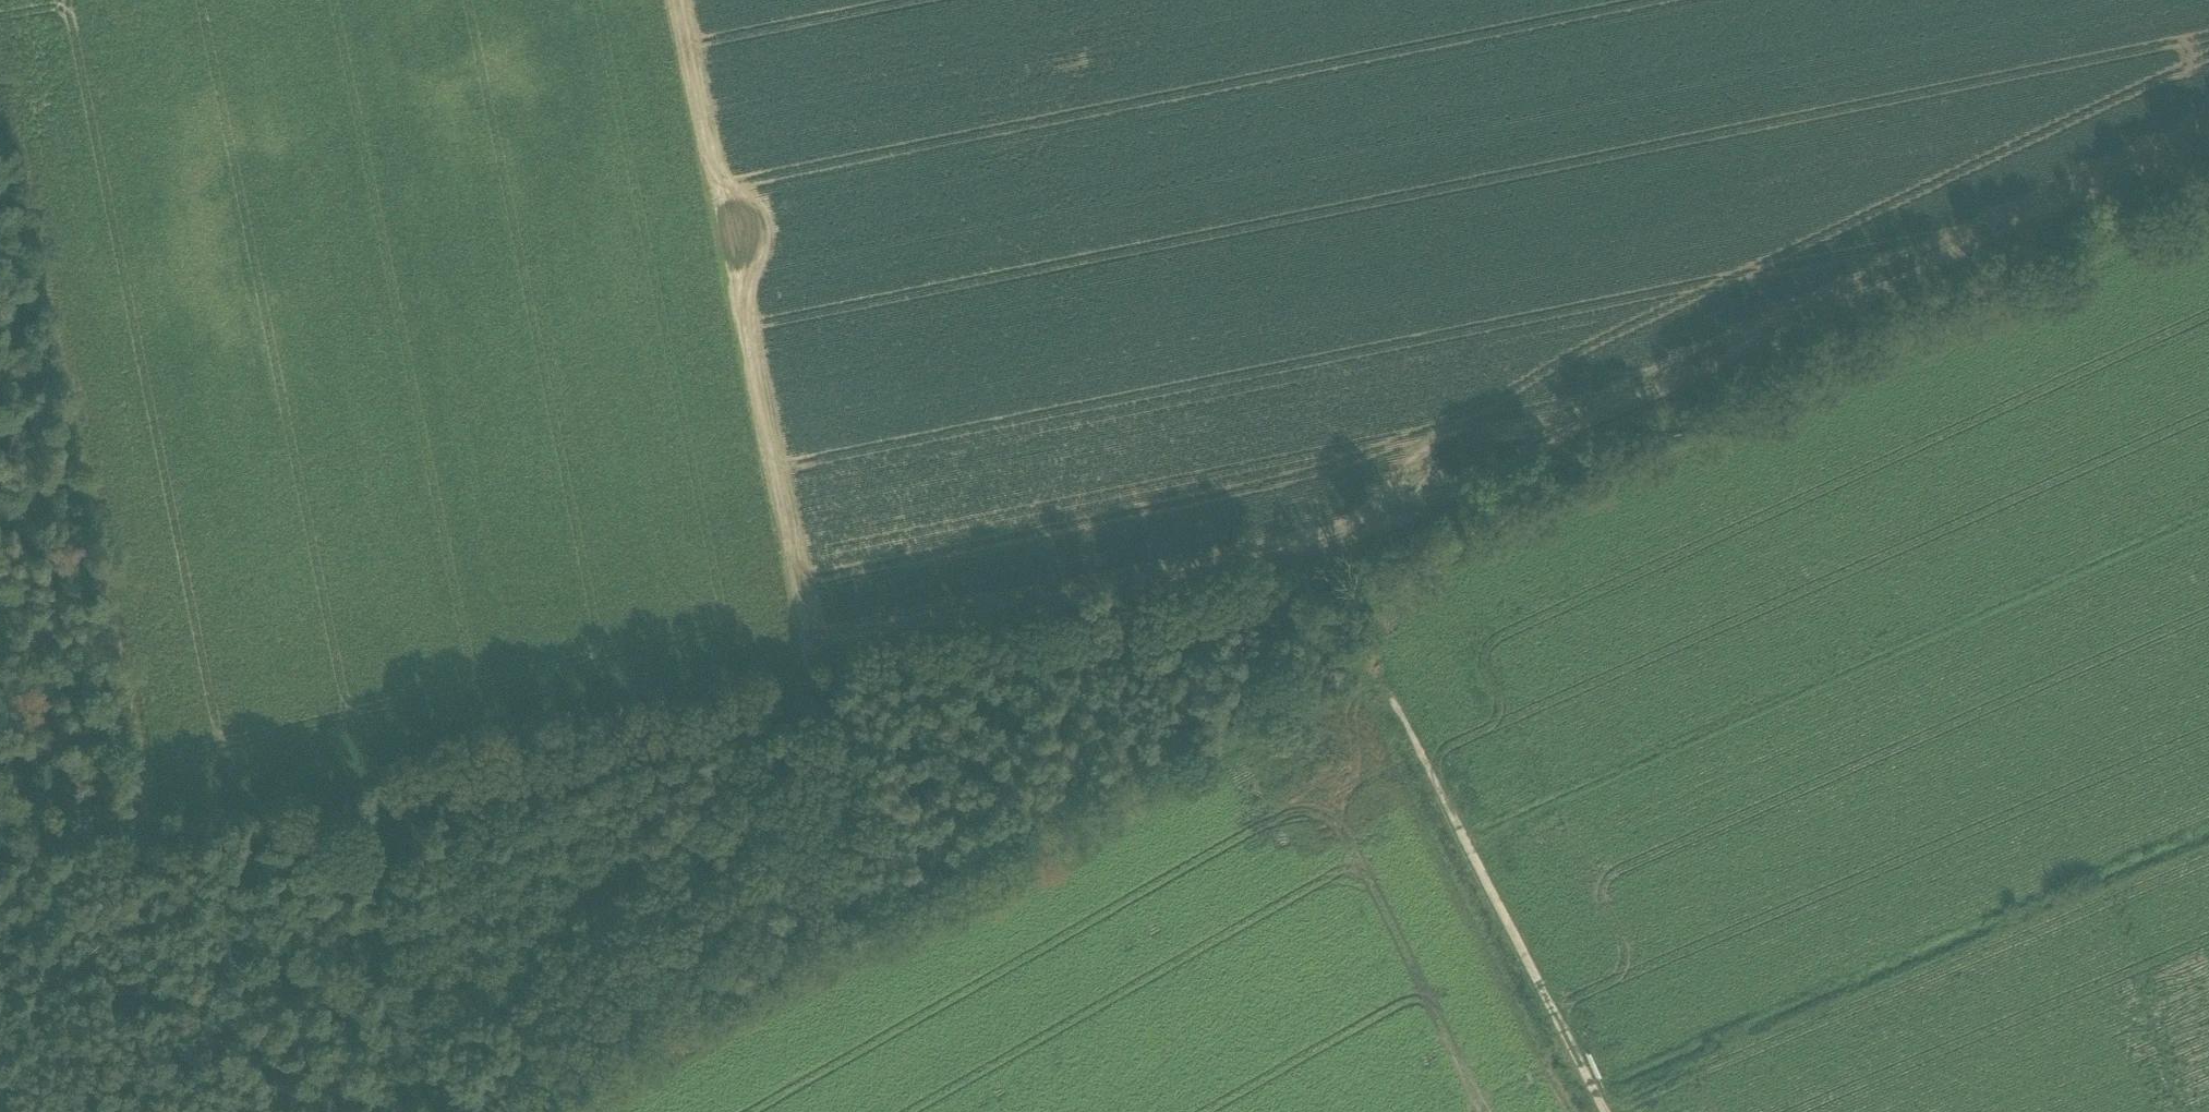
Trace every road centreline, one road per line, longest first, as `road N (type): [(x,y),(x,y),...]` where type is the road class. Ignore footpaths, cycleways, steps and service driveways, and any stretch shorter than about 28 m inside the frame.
road 1 (track): [(1600,1111),(1402,714),(1342,667)]

